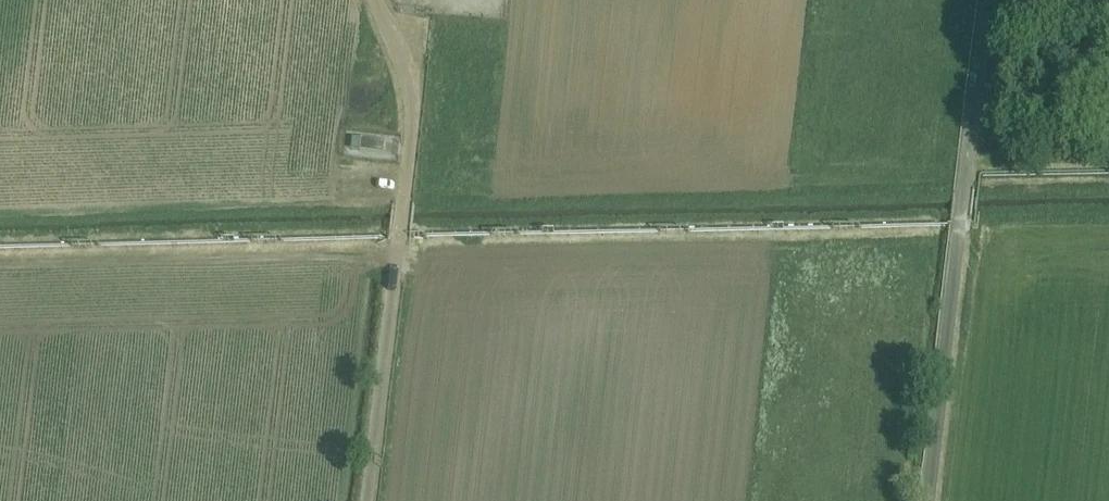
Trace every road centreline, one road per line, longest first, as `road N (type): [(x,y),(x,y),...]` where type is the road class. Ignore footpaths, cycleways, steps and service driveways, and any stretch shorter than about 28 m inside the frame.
road 1 (track): [(378,0),(407,64),(409,121),(373,500)]
road 2 (track): [(988,0),(929,500)]

